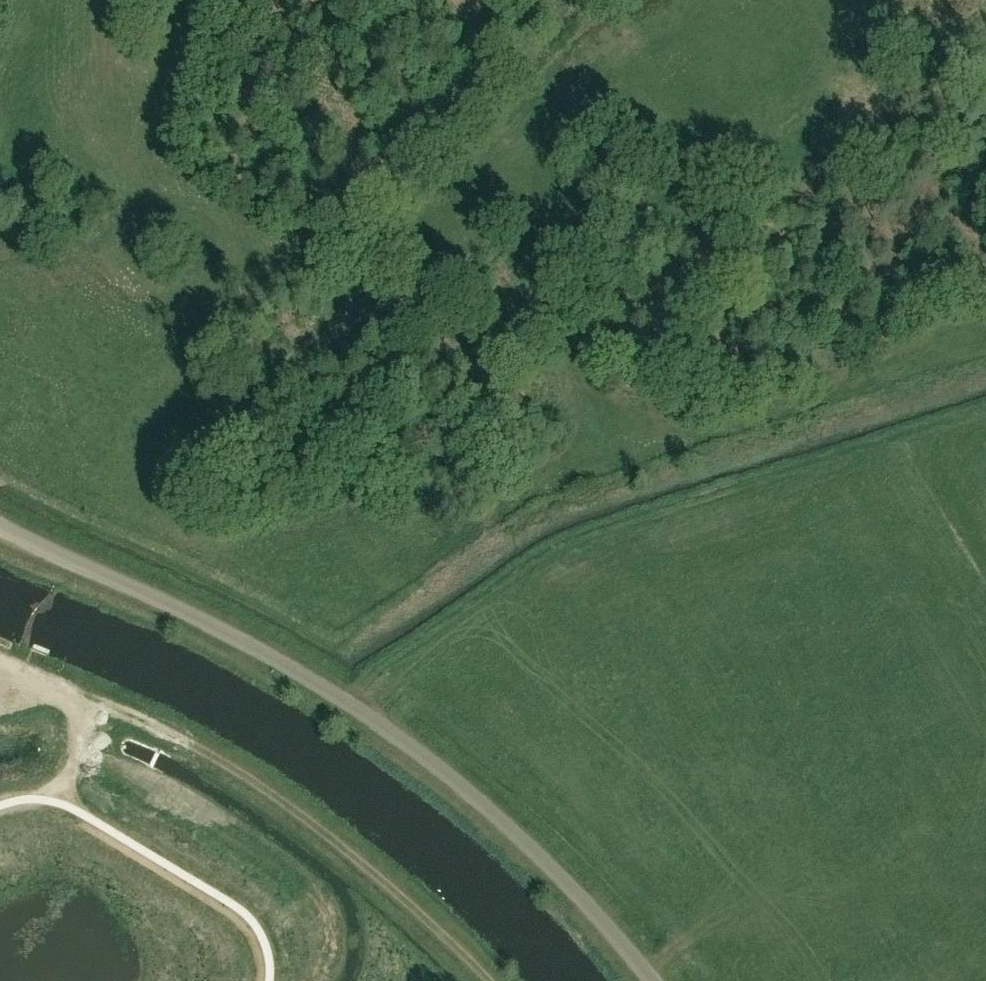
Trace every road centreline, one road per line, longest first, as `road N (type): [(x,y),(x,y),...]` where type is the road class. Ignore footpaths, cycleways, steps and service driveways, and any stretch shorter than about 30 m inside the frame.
road 1 (unclassified): [(652,980),(548,867),(381,726),(248,641),(0,525)]
road 2 (track): [(69,689),(248,777),(358,861),(487,980)]
road 3 (track): [(69,689),(81,733),(55,803)]

